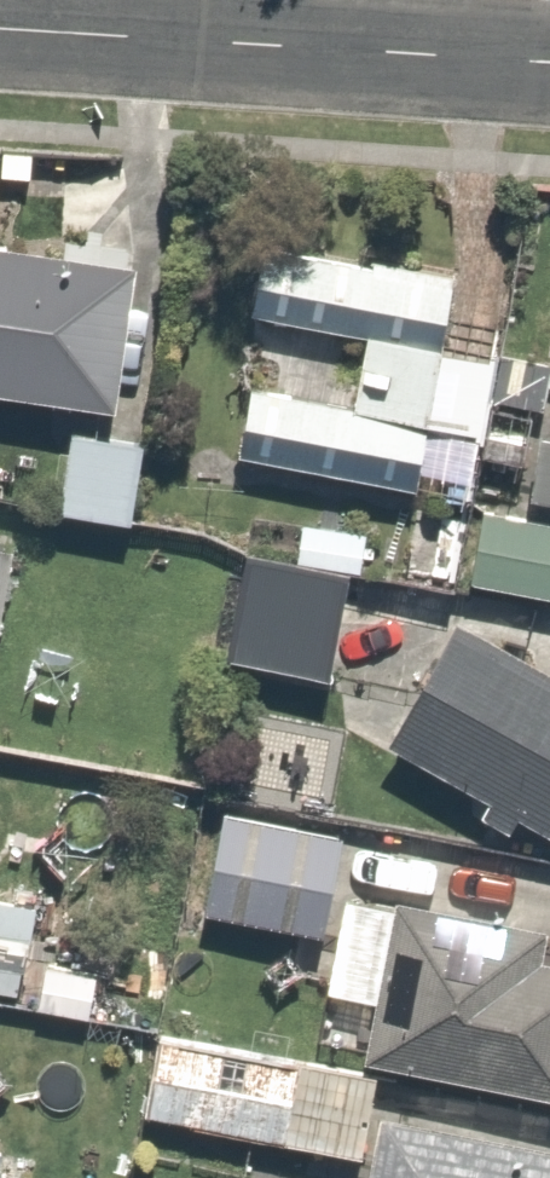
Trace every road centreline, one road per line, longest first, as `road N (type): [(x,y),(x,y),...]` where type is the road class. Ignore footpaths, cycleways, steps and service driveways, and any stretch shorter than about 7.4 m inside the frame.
road 1 (residential): [(0,26),(549,62)]

